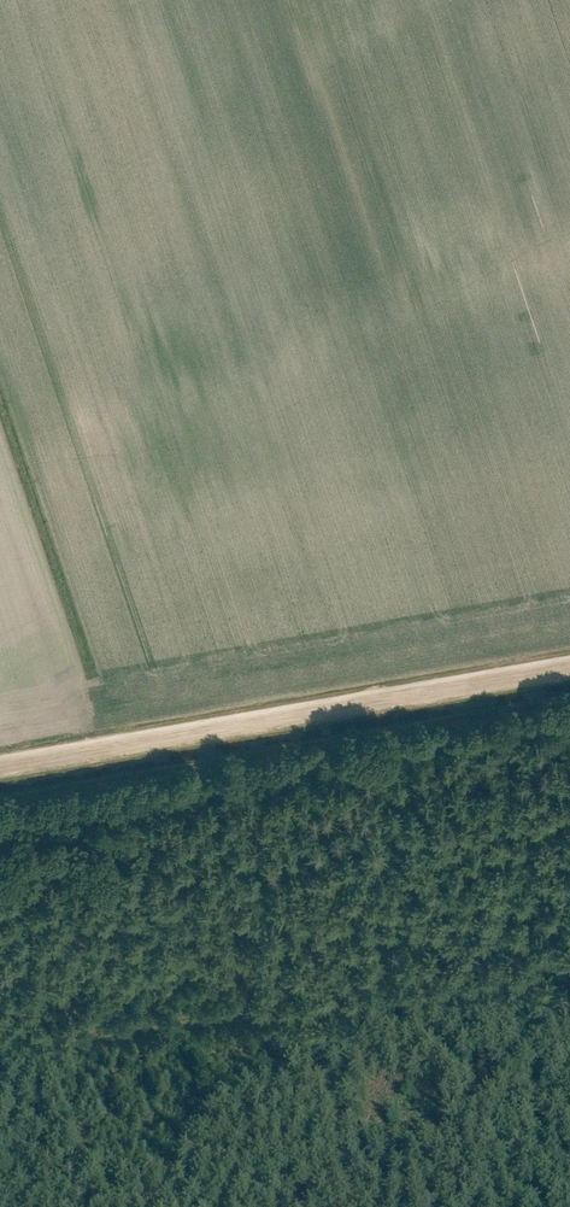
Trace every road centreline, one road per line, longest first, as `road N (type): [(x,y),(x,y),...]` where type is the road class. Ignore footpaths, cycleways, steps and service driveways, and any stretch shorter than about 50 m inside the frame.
road 1 (track): [(0,766),(569,669)]
road 2 (track): [(569,949),(5,1052)]

